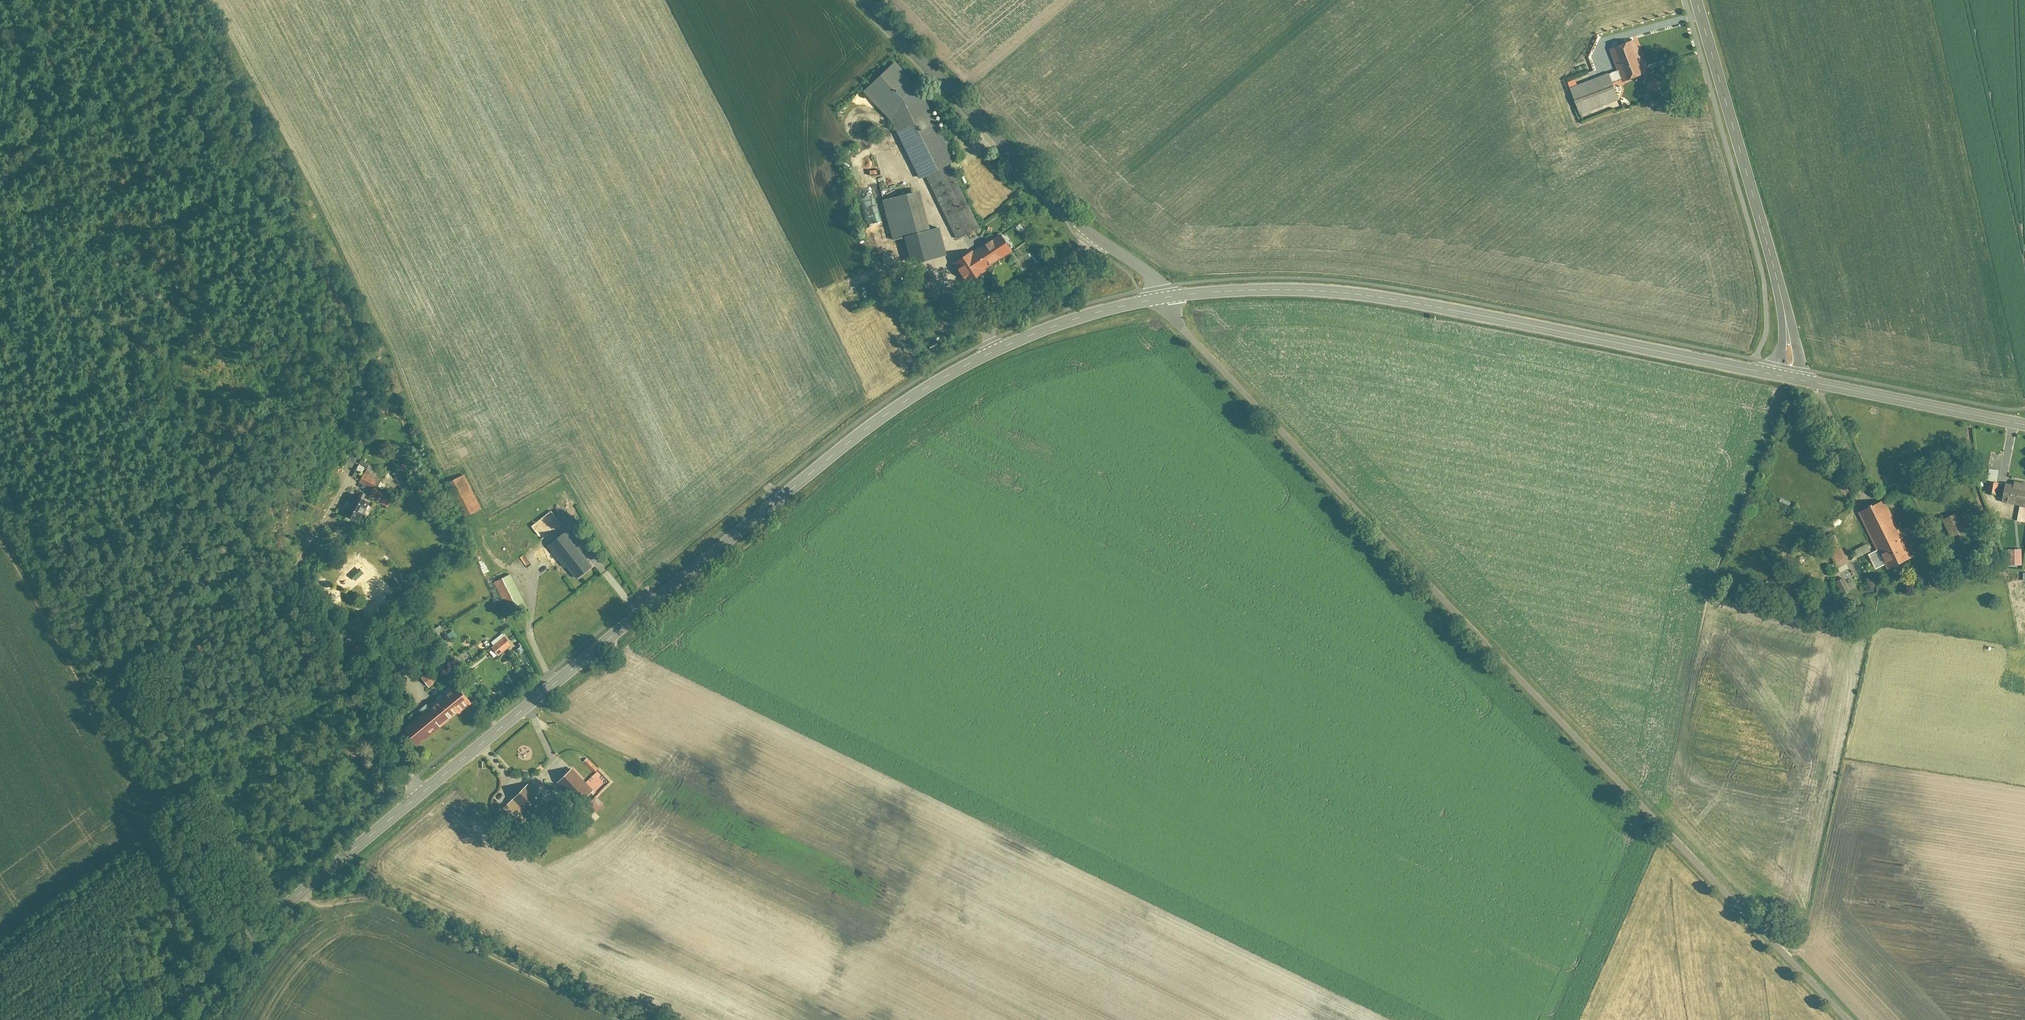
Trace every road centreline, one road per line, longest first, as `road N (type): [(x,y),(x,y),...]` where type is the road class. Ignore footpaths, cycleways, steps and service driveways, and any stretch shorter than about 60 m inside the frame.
road 1 (tertiary): [(1164,298),(1029,336),(872,425),(148,1019)]
road 2 (residential): [(1849,1019),(1190,339),(1164,298)]
road 3 (tertiary): [(1786,378),(1377,298),(1320,292),(1164,298)]
road 4 (residential): [(1164,298),(1144,270),(1079,224),(867,0)]
road 5 (tertiary): [(1695,0),(1771,258),(1789,347),(1786,378)]
road 6 (track): [(305,891),(322,908),(375,900),(623,1019)]
road 7 (tertiary): [(2024,426),(1786,378)]

